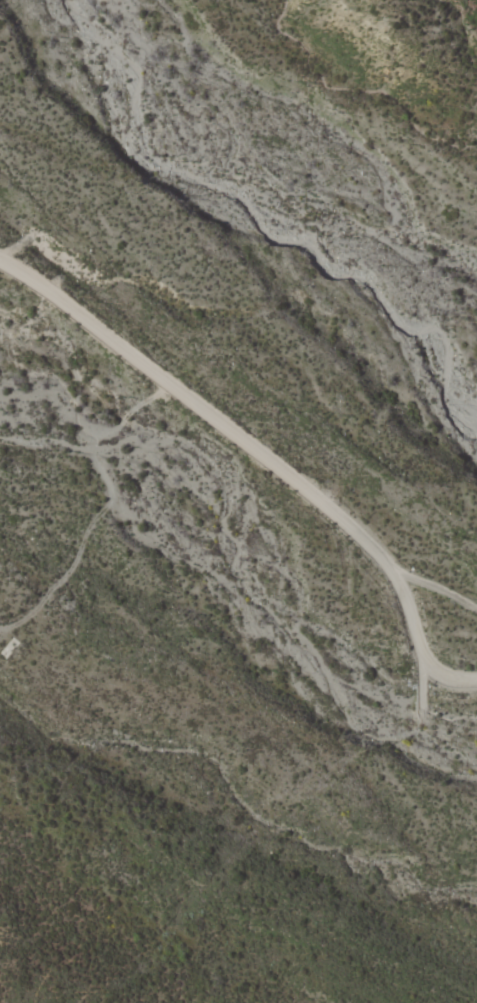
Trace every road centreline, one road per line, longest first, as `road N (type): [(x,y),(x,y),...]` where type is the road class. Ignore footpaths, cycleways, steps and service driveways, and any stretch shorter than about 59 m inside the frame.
road 1 (residential): [(0,259),(369,544),(401,592),(429,670),(443,680),(476,682)]
road 2 (track): [(0,629),(29,617),(108,504),(92,441),(168,385)]

